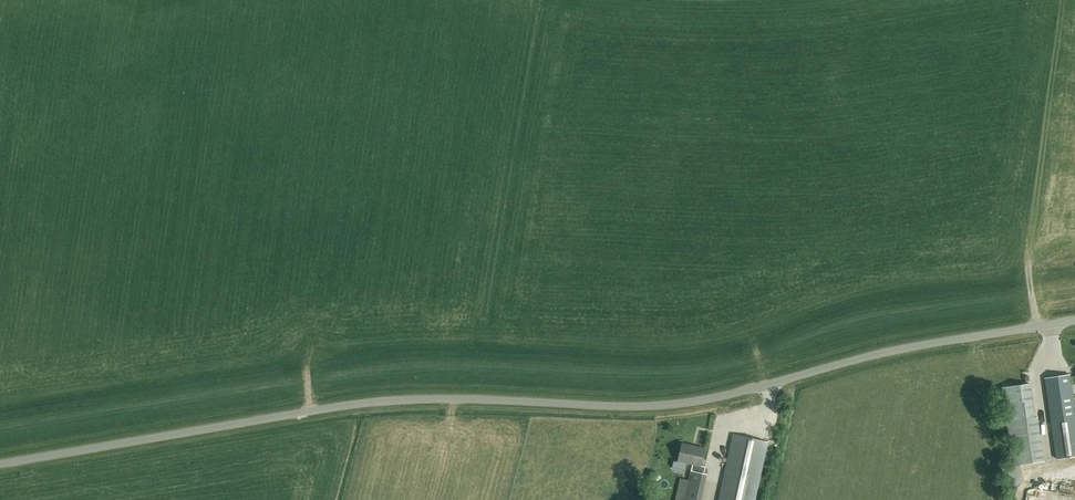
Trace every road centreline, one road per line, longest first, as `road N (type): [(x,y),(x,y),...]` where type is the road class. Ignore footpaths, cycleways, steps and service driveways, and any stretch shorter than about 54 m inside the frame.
road 1 (unclassified): [(1074,322),(903,351),(661,407),(360,405),(0,466)]

